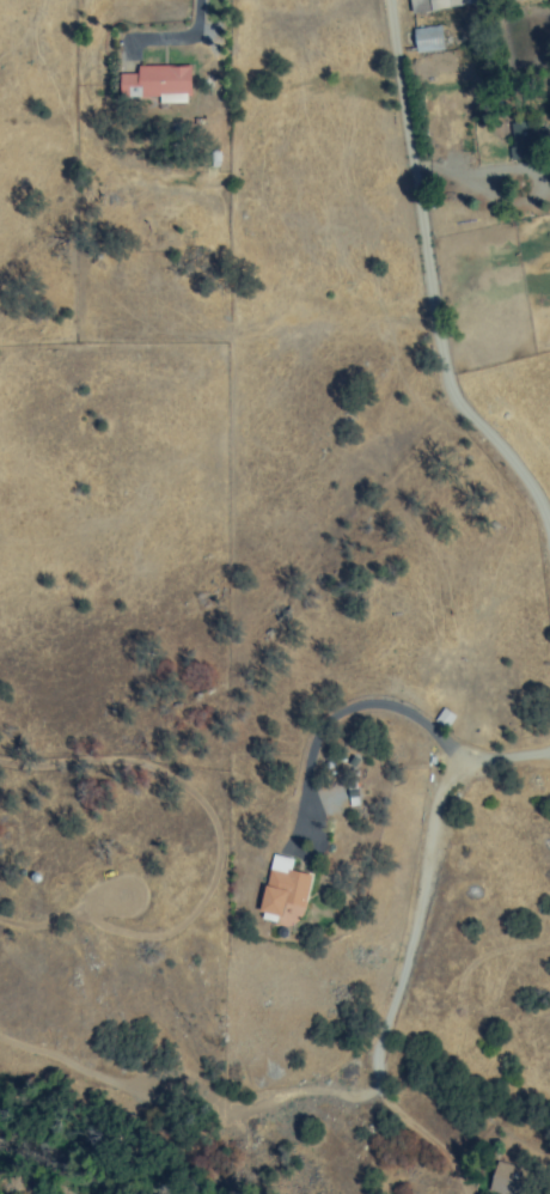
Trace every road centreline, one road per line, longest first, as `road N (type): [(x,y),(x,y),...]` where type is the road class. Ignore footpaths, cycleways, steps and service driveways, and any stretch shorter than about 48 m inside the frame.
road 1 (residential): [(372,0),(384,130),(441,385),(531,499),(549,599)]
road 2 (residential): [(549,736),(454,755),(434,776),(392,979),(368,1037),(373,1089),(445,1155),(467,1193)]

